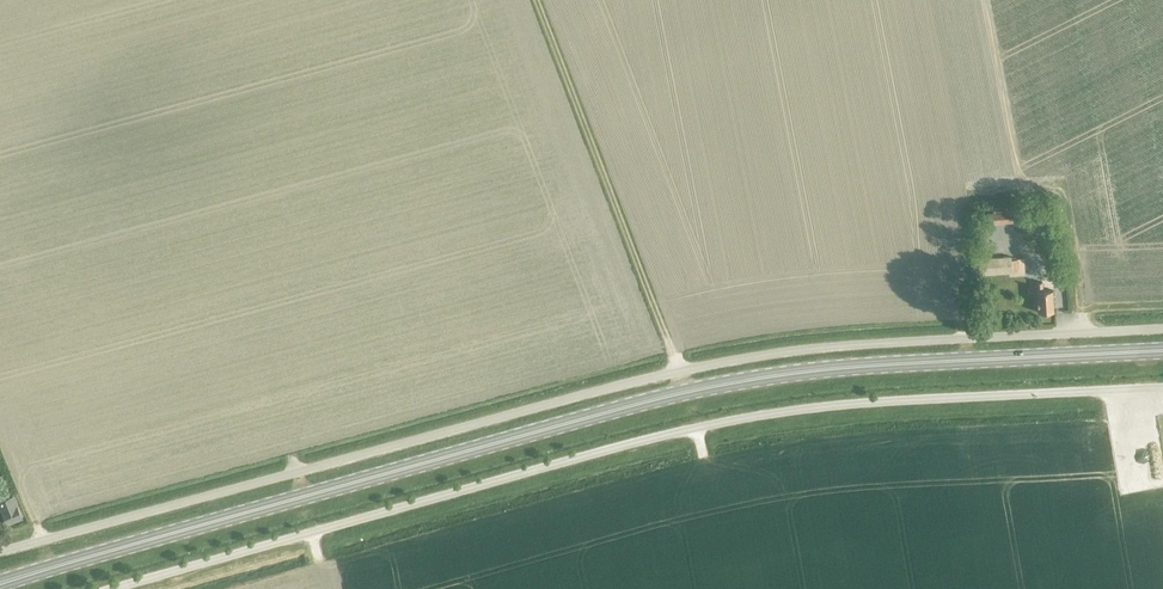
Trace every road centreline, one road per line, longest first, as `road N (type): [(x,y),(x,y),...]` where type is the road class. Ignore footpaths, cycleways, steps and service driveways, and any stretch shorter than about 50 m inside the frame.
road 1 (secondary): [(0,585),(698,391),(840,369),(1162,352)]
road 2 (unclassified): [(1162,329),(838,347),(694,368),(0,552)]
road 3 (unclassified): [(112,588),(694,428),(844,405),(1162,387)]

